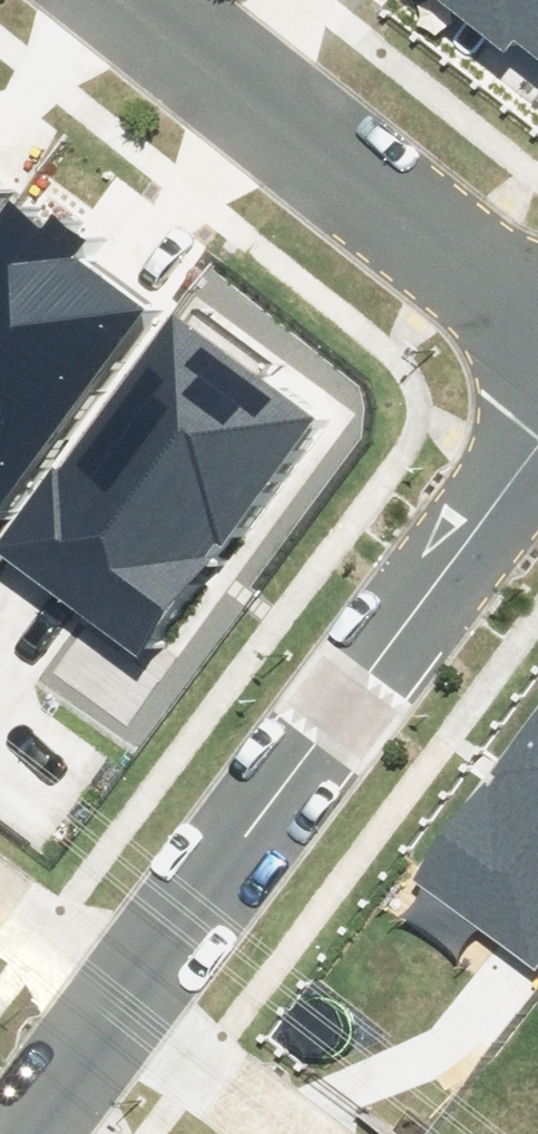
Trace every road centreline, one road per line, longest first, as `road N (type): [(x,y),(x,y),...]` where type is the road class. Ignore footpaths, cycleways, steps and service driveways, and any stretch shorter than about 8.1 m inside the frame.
road 1 (residential): [(537,443),(112,991)]
road 2 (residential): [(117,0),(537,344)]
road 3 (residential): [(112,991),(297,1133)]
road 4 (residential): [(7,1133),(112,991)]
road 5 (residential): [(0,908),(112,991)]

